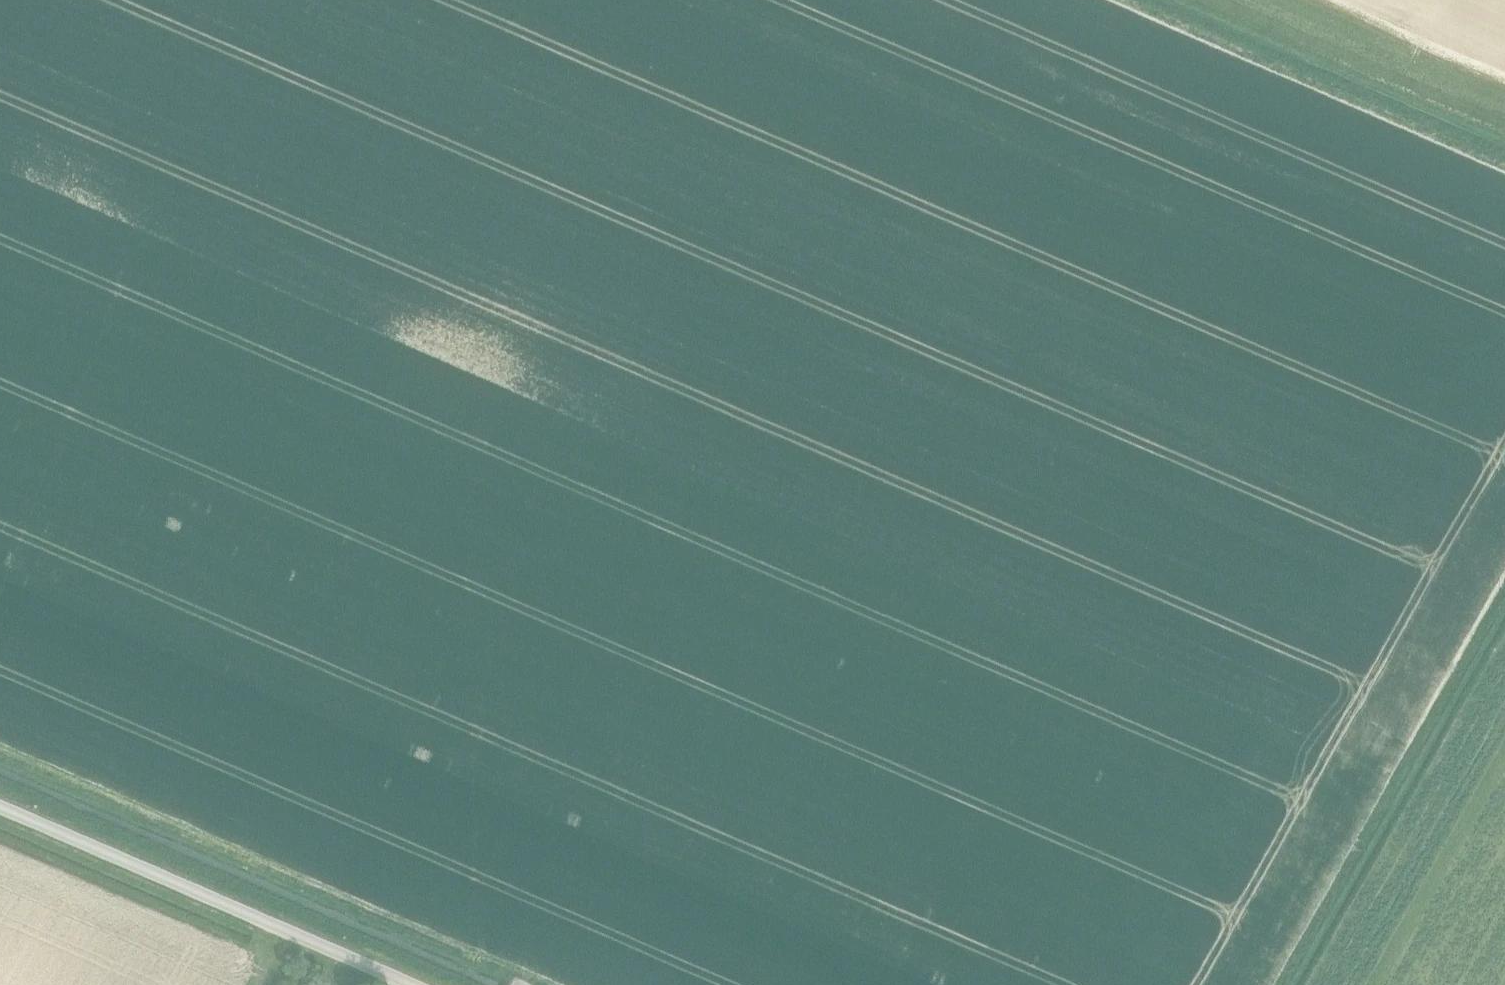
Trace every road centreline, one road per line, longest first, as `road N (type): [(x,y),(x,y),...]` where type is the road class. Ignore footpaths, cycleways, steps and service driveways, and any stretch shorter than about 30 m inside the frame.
road 1 (unclassified): [(425,984),(0,803)]

